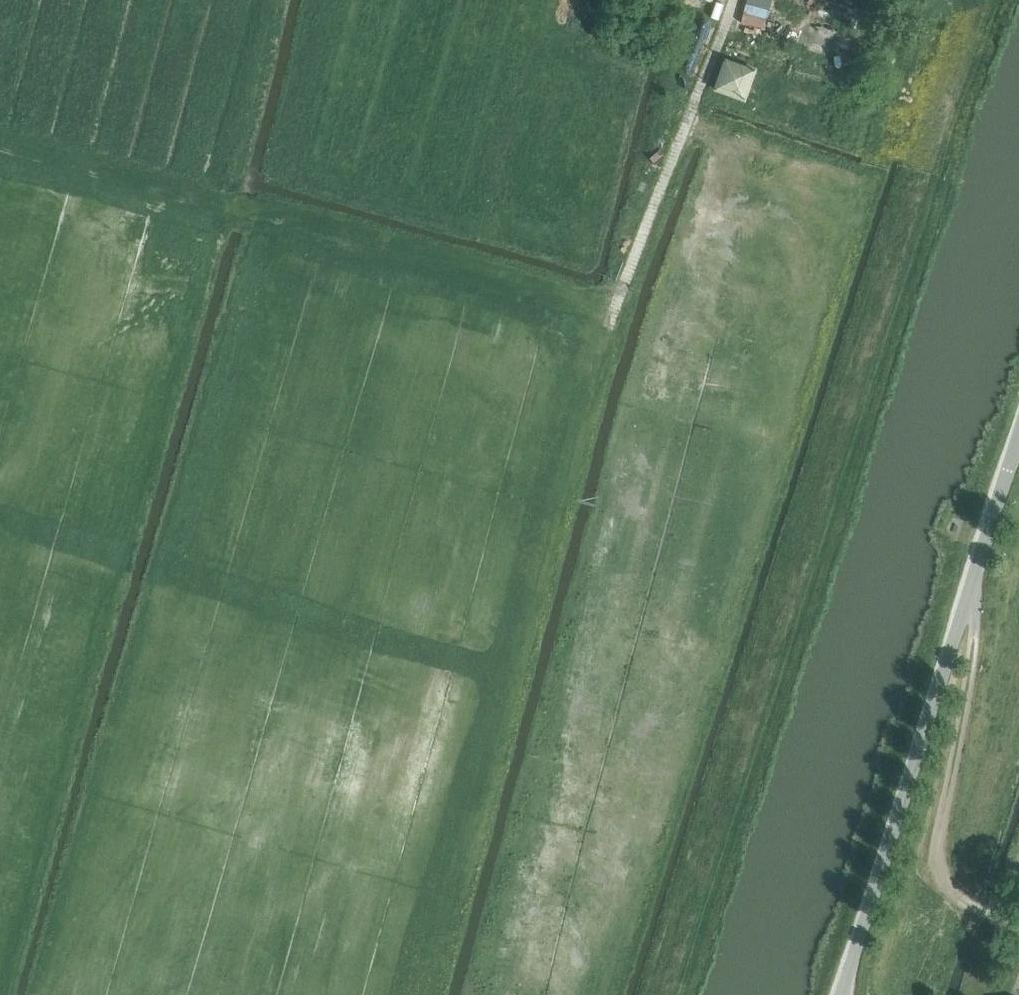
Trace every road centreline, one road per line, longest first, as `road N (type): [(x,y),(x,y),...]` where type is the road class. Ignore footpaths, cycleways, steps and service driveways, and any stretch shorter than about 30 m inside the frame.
road 1 (unclassified): [(841,994),(1018,435)]
road 2 (track): [(609,325),(735,0)]
road 3 (track): [(977,634),(934,870),(953,895),(1002,919)]

